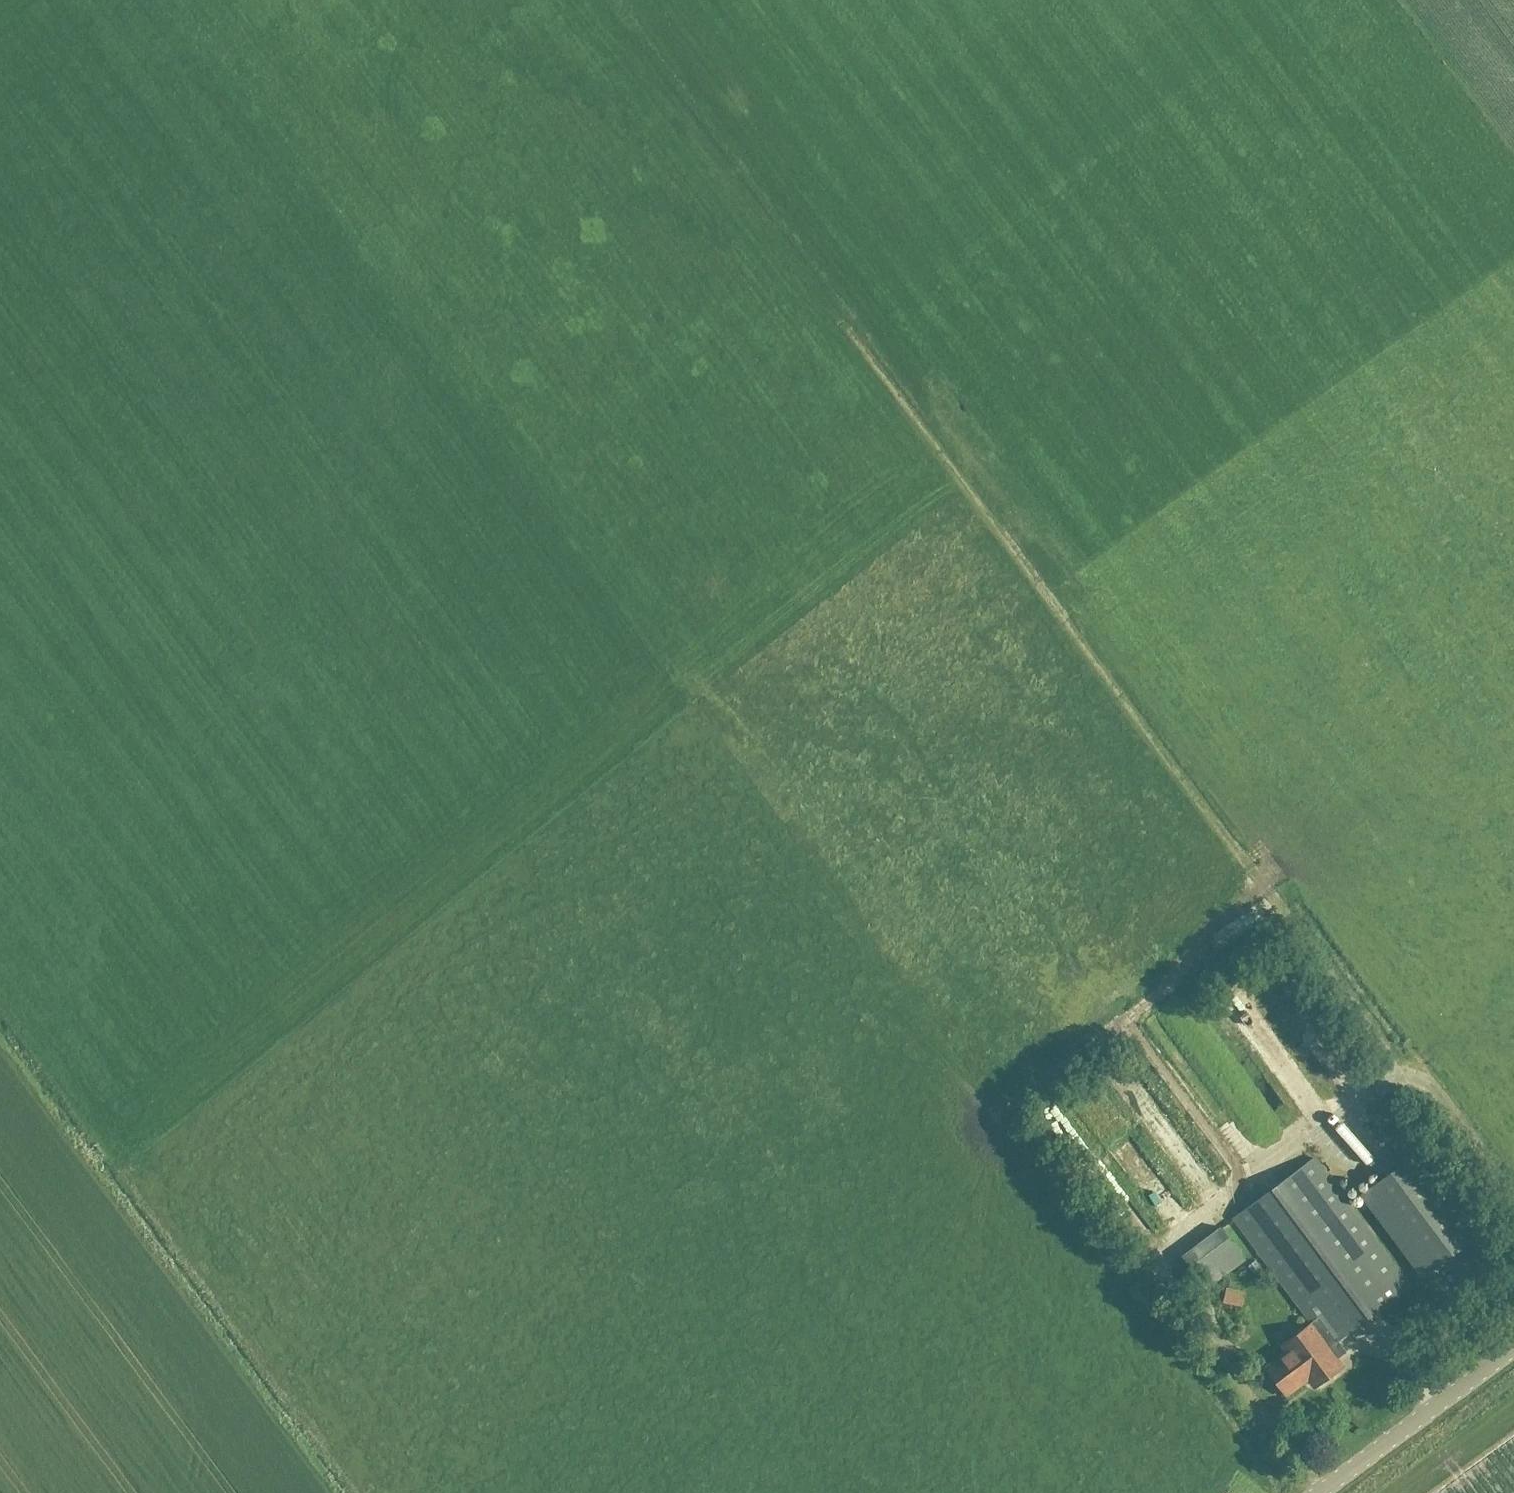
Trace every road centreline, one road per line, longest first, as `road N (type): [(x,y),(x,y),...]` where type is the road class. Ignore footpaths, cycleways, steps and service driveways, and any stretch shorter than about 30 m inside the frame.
road 1 (unclassified): [(1321,1492),(1513,1350)]

